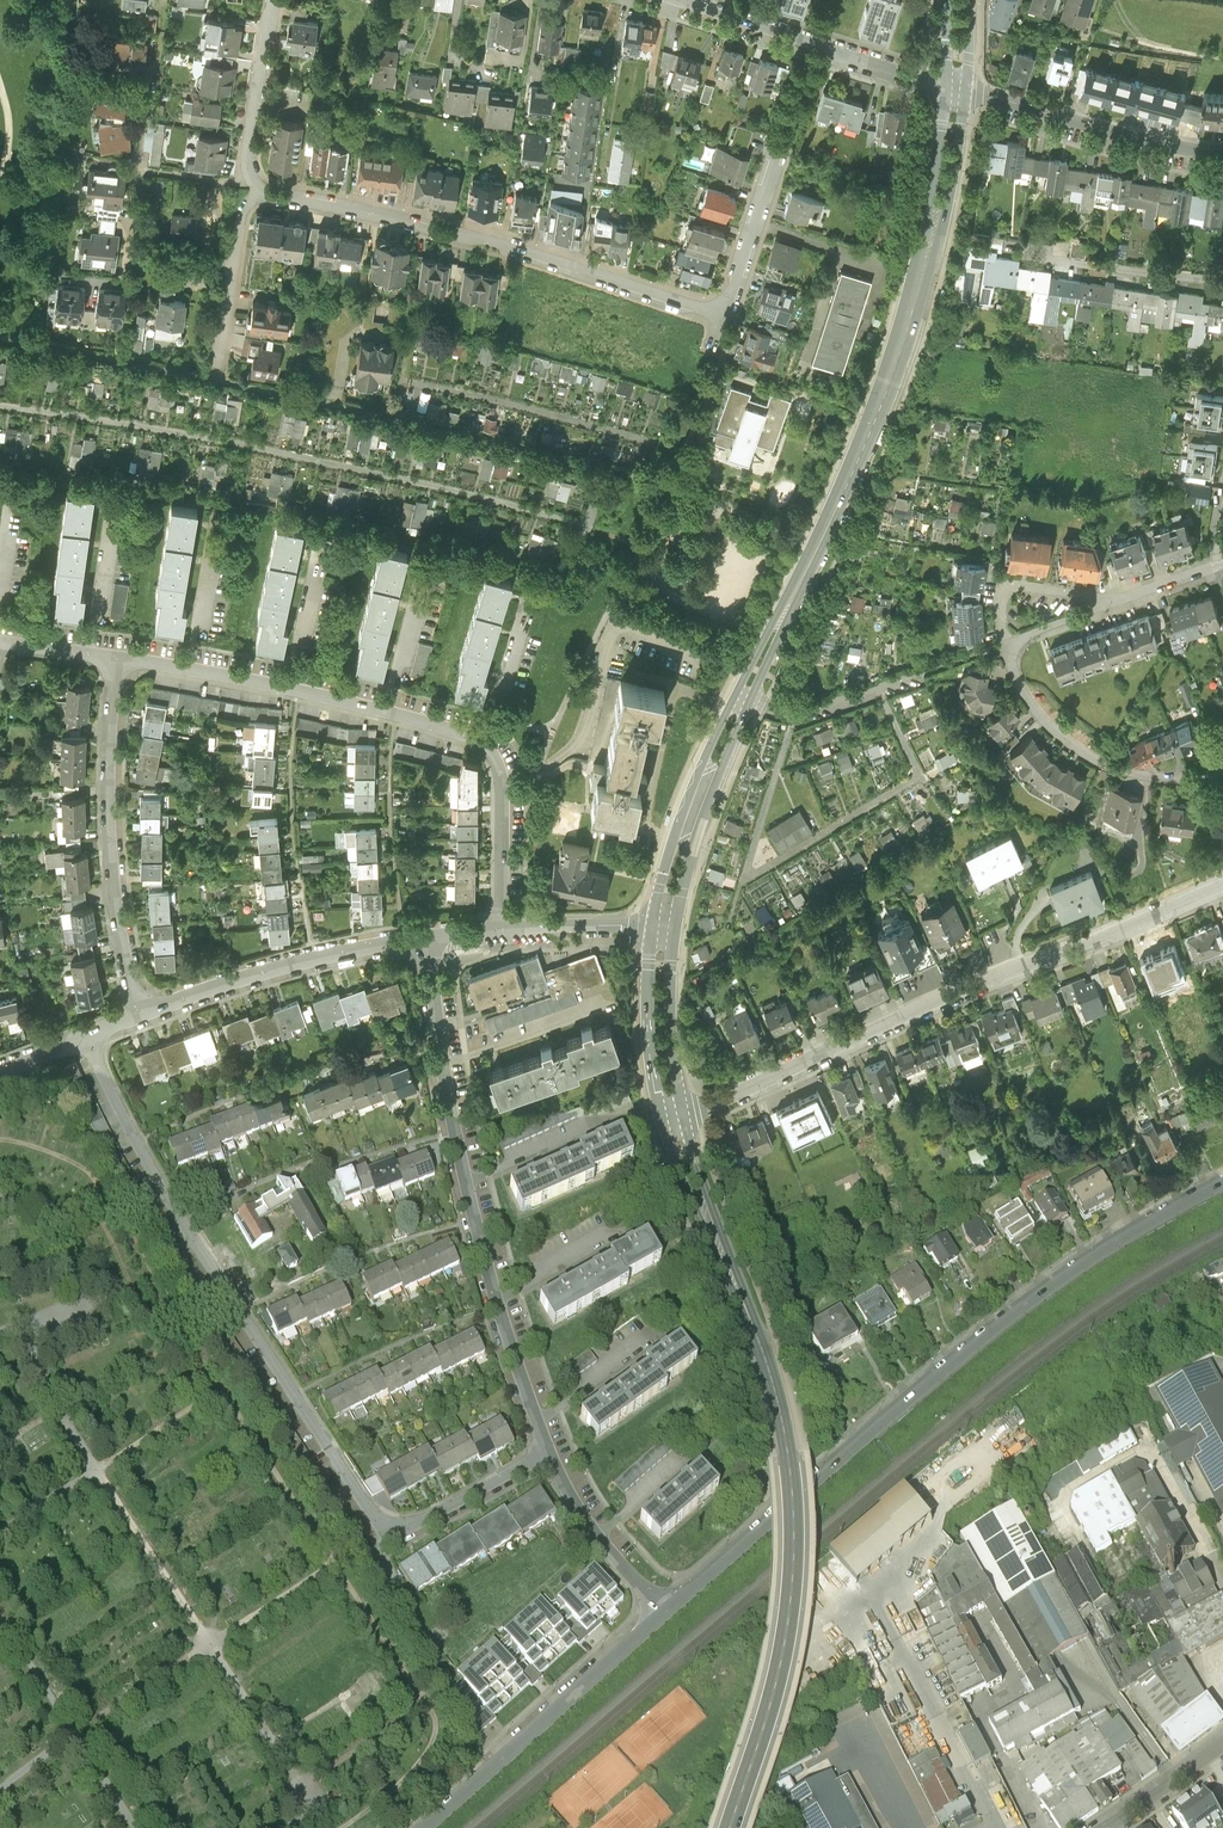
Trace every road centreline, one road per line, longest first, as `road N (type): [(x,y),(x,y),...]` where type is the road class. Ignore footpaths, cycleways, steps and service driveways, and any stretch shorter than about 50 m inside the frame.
road 1 (residential): [(85,1037),(182,1224),(375,1518),(393,1527),(415,1524),(547,1454)]
road 2 (residential): [(1222,1186),(1017,1312),(666,1615)]
road 3 (residential): [(1222,881),(683,1114)]
road 4 (residential): [(502,929),(501,783),(493,757),(474,738),(299,691),(117,660)]
road 5 (residential): [(547,1454),(465,1184),(426,939)]
road 6 (secondary): [(848,483),(692,788),(653,925)]
road 7 (residential): [(260,192),(502,244),(723,315)]
road 8 (secondary): [(676,928),(697,838),(848,483)]
road 9 (secondary): [(763,1364),(789,1478),(790,1598),(775,1692),(731,1827)]
road 10 (residential): [(140,1015),(111,840),(117,660)]
road 11 (residential): [(666,1615),(422,1827)]
road 12 (tertiary): [(140,1015),(313,958),(426,939)]
road 13 (residential): [(1006,639),(1029,697),(1093,756),(1145,774),(1222,775)]
road 14 (residential): [(685,0),(946,85)]
road 15 (secondary): [(660,1120),(686,1199),(763,1364)]
road 16 (residential): [(966,90),(1126,137),(1222,154)]
road 17 (secondary): [(763,1364),(683,1114)]
road 18 (secondary): [(912,305),(935,258),(966,90)]
road 19 (secondary): [(946,85),(912,305)]
road 20 (residential): [(666,1615),(598,1540),(547,1454)]
road 21 (secondary): [(653,925),(647,1017),(660,1120)]
road 22 (residential): [(271,0),(248,148),(260,192)]
road 23 (residential): [(260,192),(243,216),(216,378)]
road 24 (secondary): [(848,483),(912,305)]
road 25 (secondary): [(683,1114),(671,1021),(676,928)]
road 26 (residential): [(723,315),(778,146)]
road 27 (residential): [(1114,602),(1007,586),(1000,609),(1006,639)]
road 28 (tertiary): [(502,929),(653,925)]
road 29 (unclassified): [(1102,1827),(1222,1744)]

